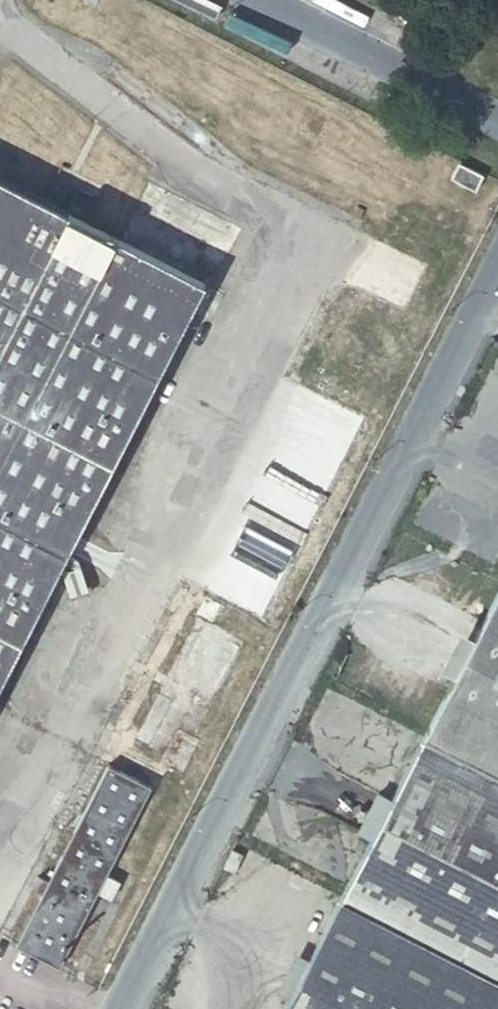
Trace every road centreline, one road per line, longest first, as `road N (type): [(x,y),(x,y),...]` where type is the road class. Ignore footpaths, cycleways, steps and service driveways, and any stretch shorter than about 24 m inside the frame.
road 1 (unclassified): [(497,276),(121,1008)]
road 2 (unclassified): [(257,0),(497,125)]

